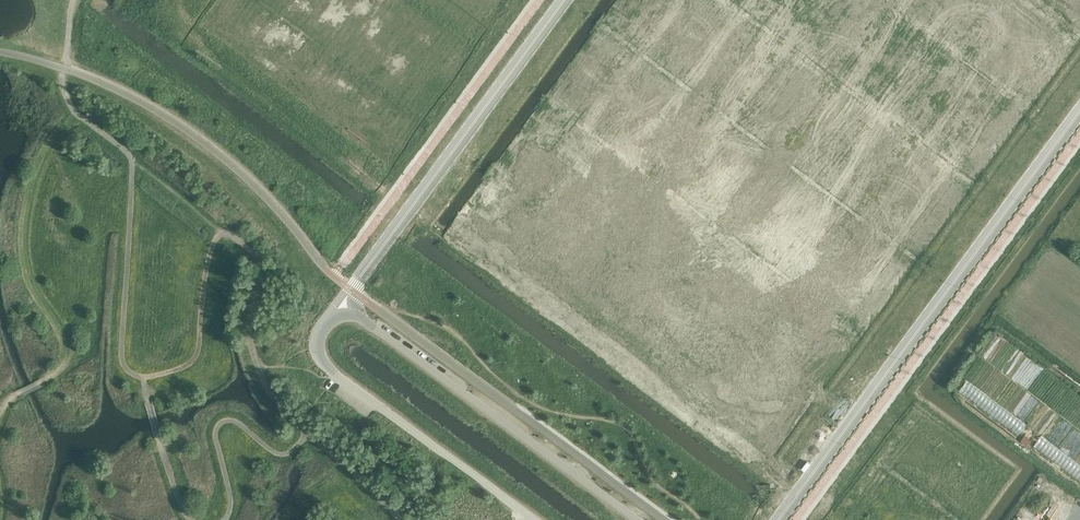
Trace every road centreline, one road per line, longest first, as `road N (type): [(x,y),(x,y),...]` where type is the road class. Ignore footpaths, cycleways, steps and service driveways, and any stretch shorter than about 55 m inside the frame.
road 1 (unclassified): [(1079,111),(778,519)]
road 2 (unclassified): [(344,314),(355,284),(564,0)]
road 3 (tertiary): [(636,519),(372,325),(344,314)]
road 4 (tertiary): [(344,314),(318,334),(320,360),(533,519)]
road 5 (track): [(180,0),(203,47),(392,198)]

